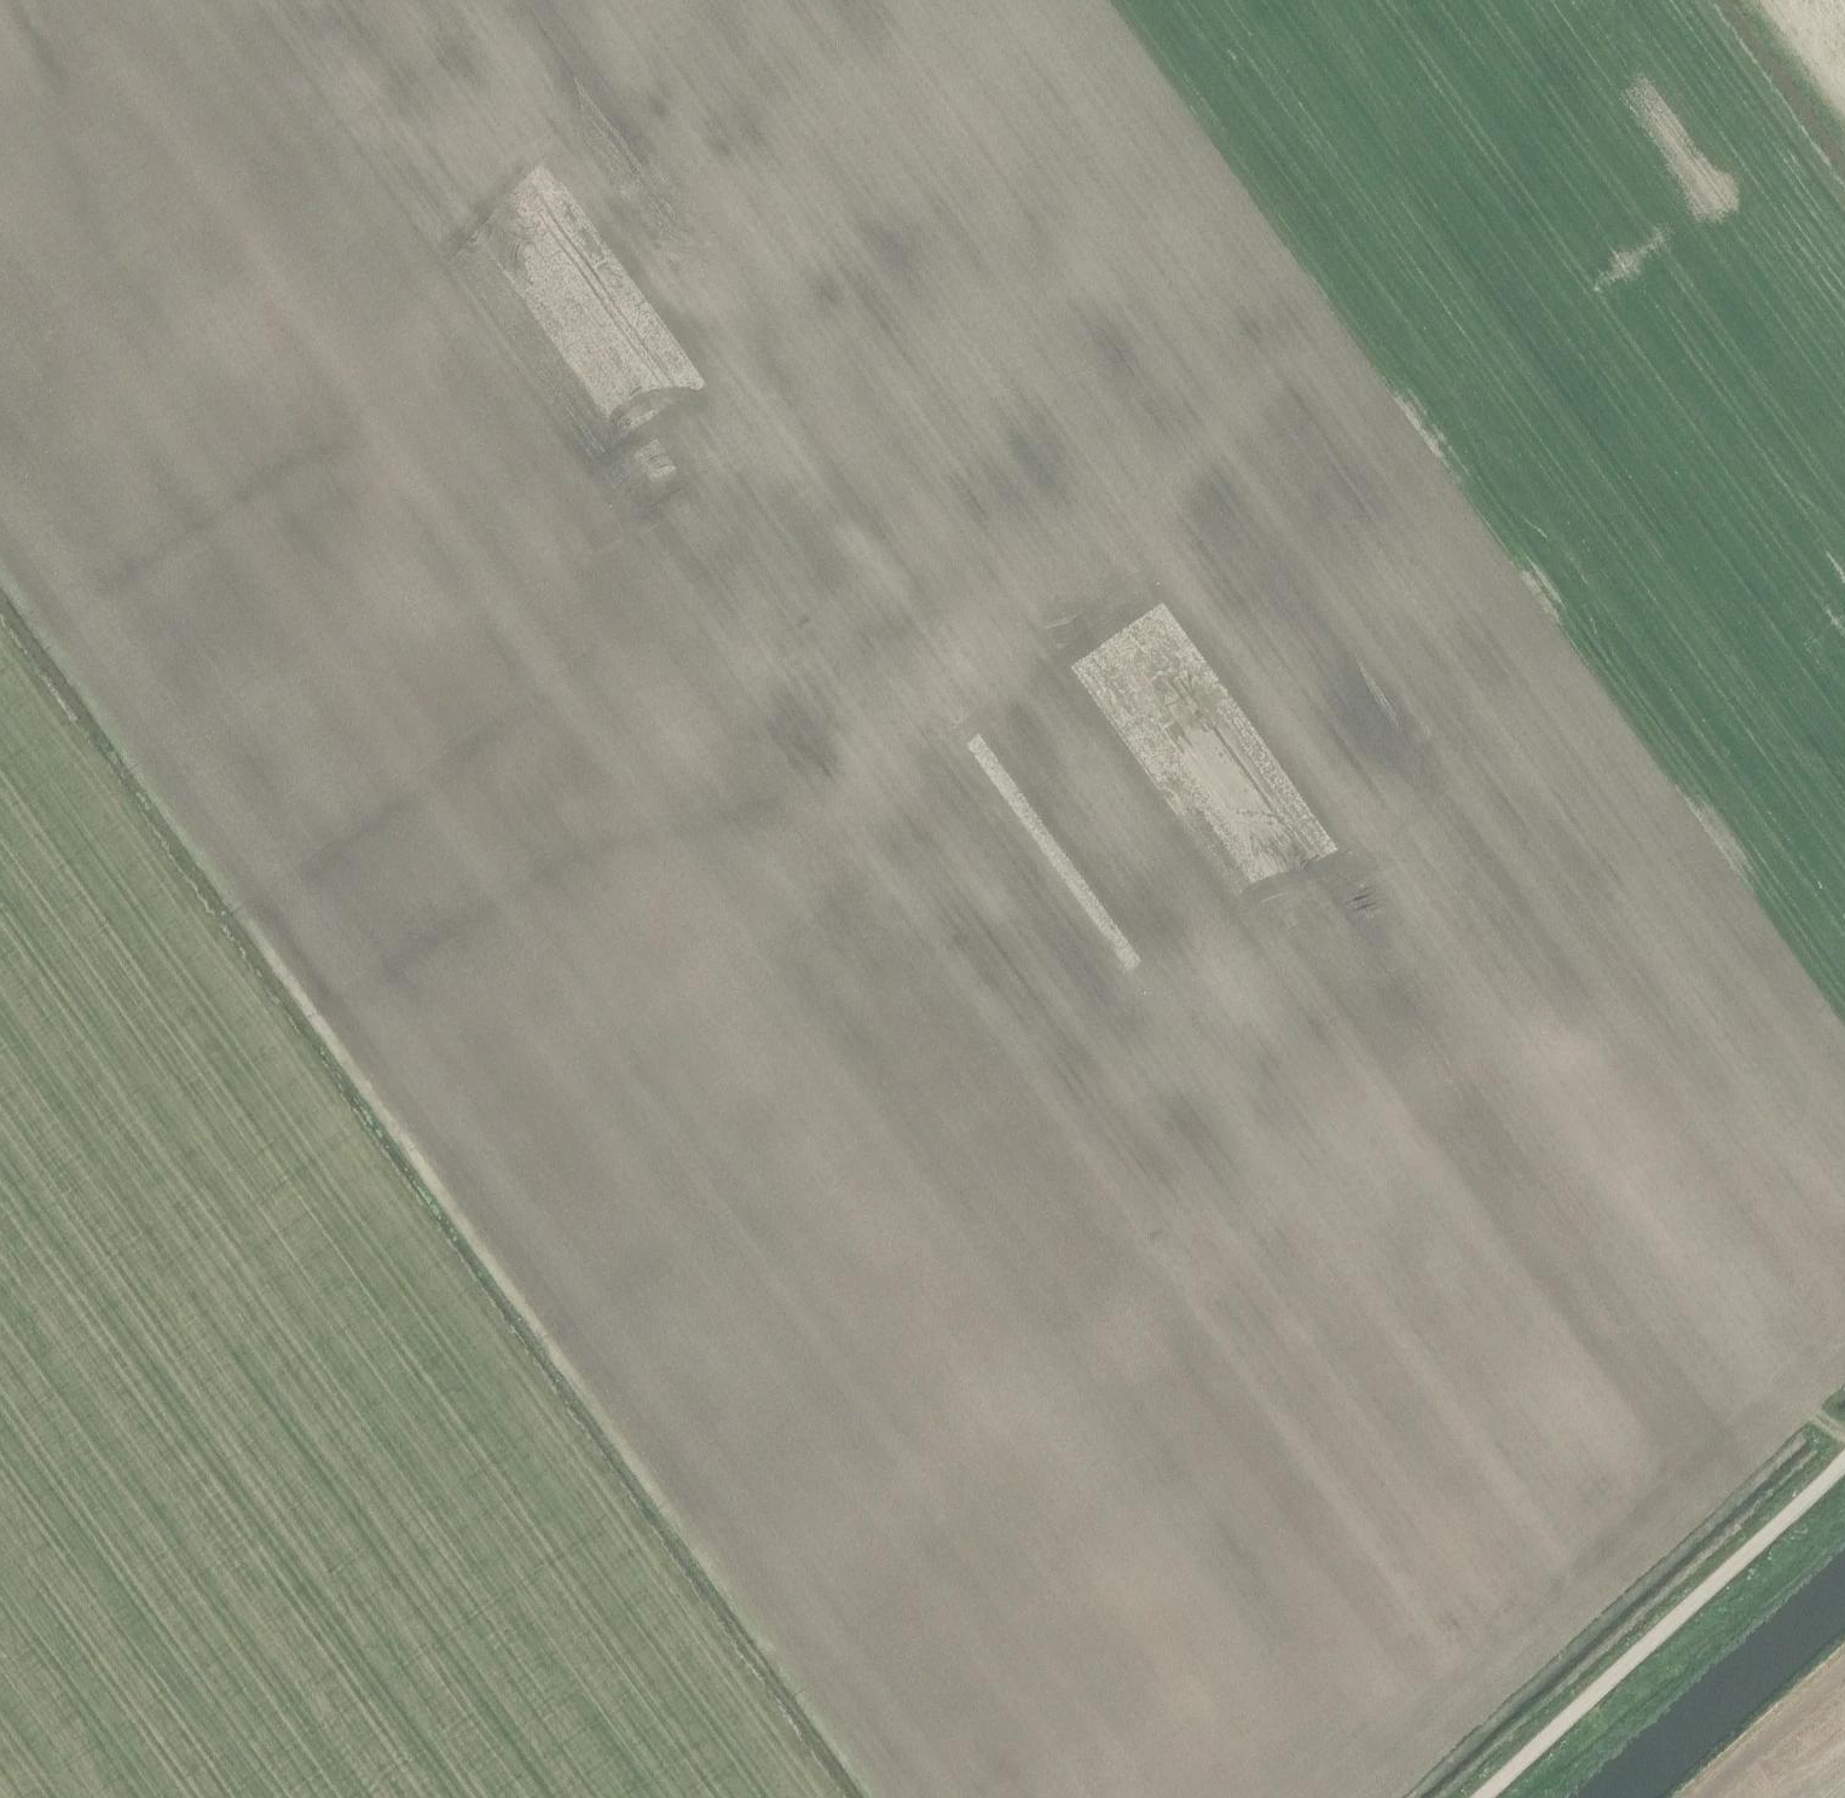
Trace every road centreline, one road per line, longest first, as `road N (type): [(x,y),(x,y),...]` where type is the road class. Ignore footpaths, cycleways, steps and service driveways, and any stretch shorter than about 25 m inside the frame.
road 1 (unclassified): [(1481,1797),(1844,1462)]

